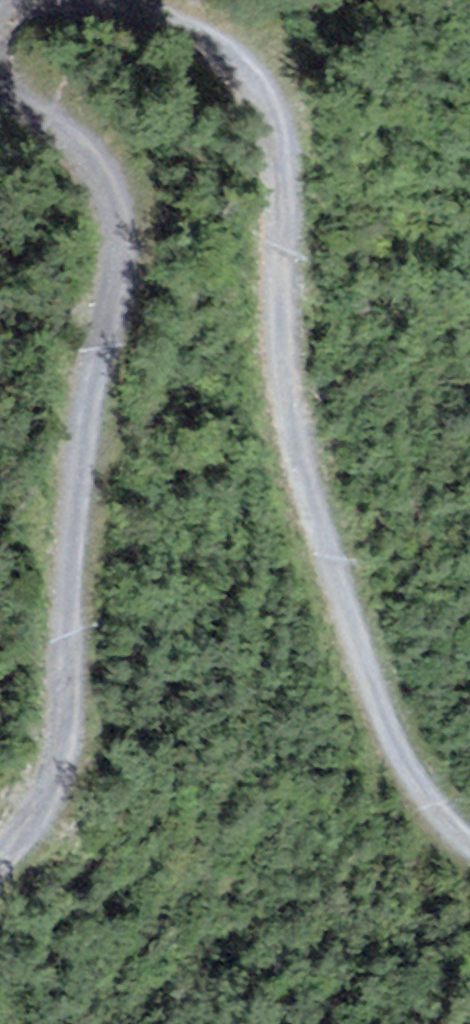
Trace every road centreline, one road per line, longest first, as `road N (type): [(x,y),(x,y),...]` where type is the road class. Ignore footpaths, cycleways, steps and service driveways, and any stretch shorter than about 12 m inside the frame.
road 1 (track): [(469,878),(398,783),(251,416),(235,226),(207,111),(164,49),(97,0)]
road 2 (track): [(0,134),(41,186),(48,268),(29,389),(0,795)]

